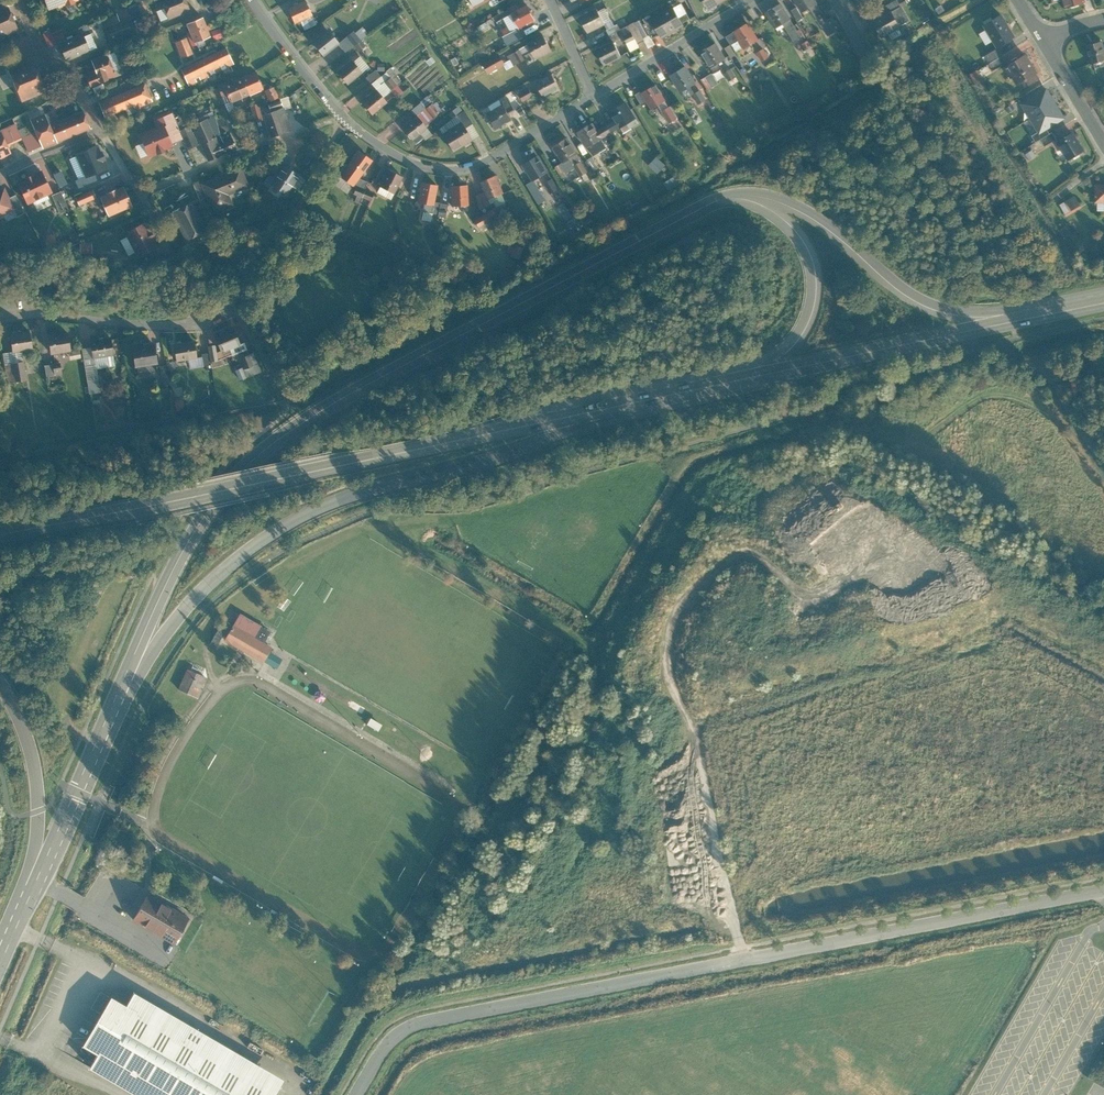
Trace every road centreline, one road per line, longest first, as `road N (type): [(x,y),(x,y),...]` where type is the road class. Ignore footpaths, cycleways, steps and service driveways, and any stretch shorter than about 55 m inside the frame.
road 1 (tertiary): [(698,210),(317,413),(256,456),(195,531),(96,746)]
road 2 (residential): [(355,1094),(387,1043),(412,1025),(1103,888)]
road 3 (secondary): [(96,746),(183,610),(263,541),(336,501),(529,445),(650,395)]
road 4 (track): [(742,960),(704,768),(669,668),(676,618),(713,572),(745,552),(805,595),(876,561)]
road 5 (secondary): [(172,493),(650,395)]
road 6 (residential): [(253,0),(345,118),(414,164),(480,165),(596,96)]
road 7 (secondary): [(698,210),(741,202),(777,216),(804,245),(815,296),(803,328),(774,356),(659,394)]
road 8 (secondary): [(659,394),(1012,321)]
road 9 (secondary): [(1012,321),(920,298),(779,200),(734,194),(698,210)]
road 10 (track): [(169,579),(133,574),(111,588),(64,688),(67,720),(96,746)]
road 11 (residential): [(221,310),(158,326),(36,314),(0,319)]
road 12 (secondary): [(0,685),(24,729),(38,783),(32,895)]
road 13 (residential): [(596,96),(754,0)]
road 14 (secondary): [(172,493),(0,528)]
road 15 (residential): [(140,194),(295,134)]
road 16 (tertiary): [(32,895),(96,746)]
road 17 (residential): [(61,66),(186,17)]

